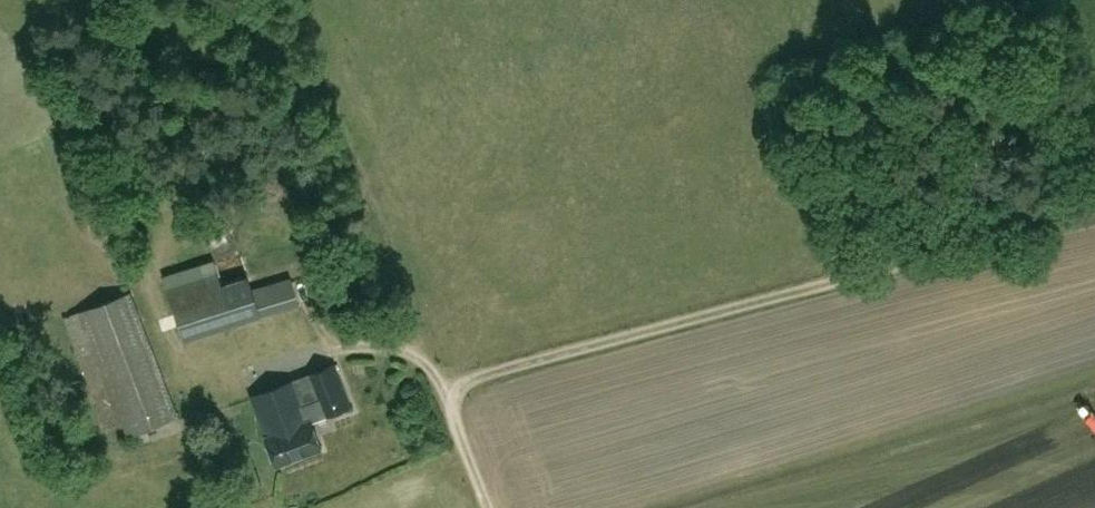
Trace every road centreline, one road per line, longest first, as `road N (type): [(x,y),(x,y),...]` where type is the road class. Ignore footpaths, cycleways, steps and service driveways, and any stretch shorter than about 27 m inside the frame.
road 1 (track): [(442,388),(747,309),(1046,219)]
road 2 (track): [(1017,0),(1036,88),(1046,219)]
road 3 (track): [(442,388),(427,363),(405,351),(326,349)]
road 4 (track): [(493,507),(442,388)]

